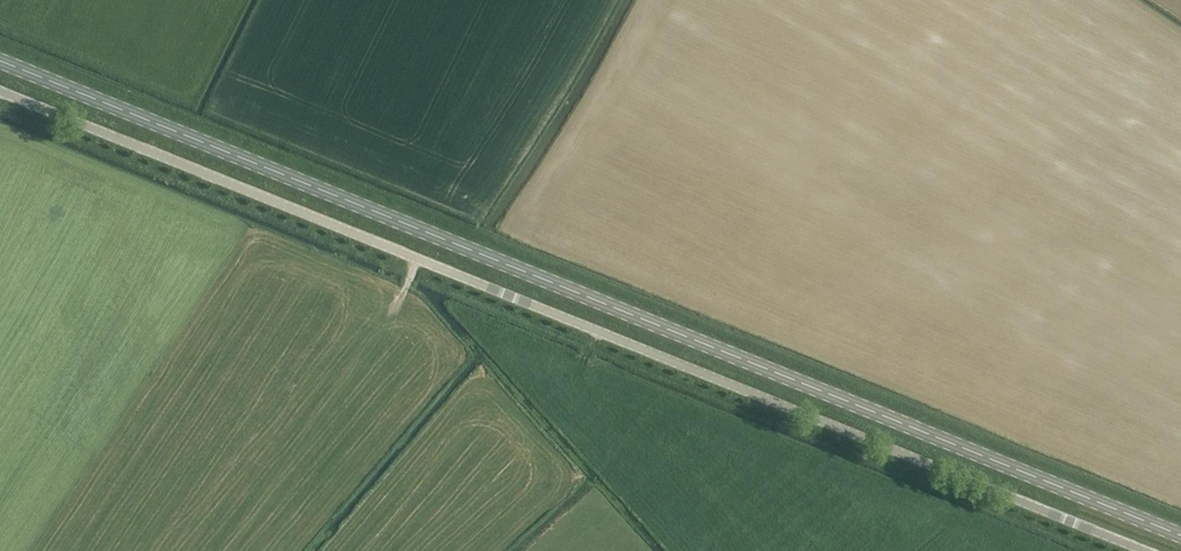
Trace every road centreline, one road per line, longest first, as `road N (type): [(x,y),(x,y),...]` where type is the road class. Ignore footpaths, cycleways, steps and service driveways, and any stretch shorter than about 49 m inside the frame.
road 1 (secondary): [(1180,536),(0,62)]
road 2 (unclassified): [(1146,550),(0,92)]

